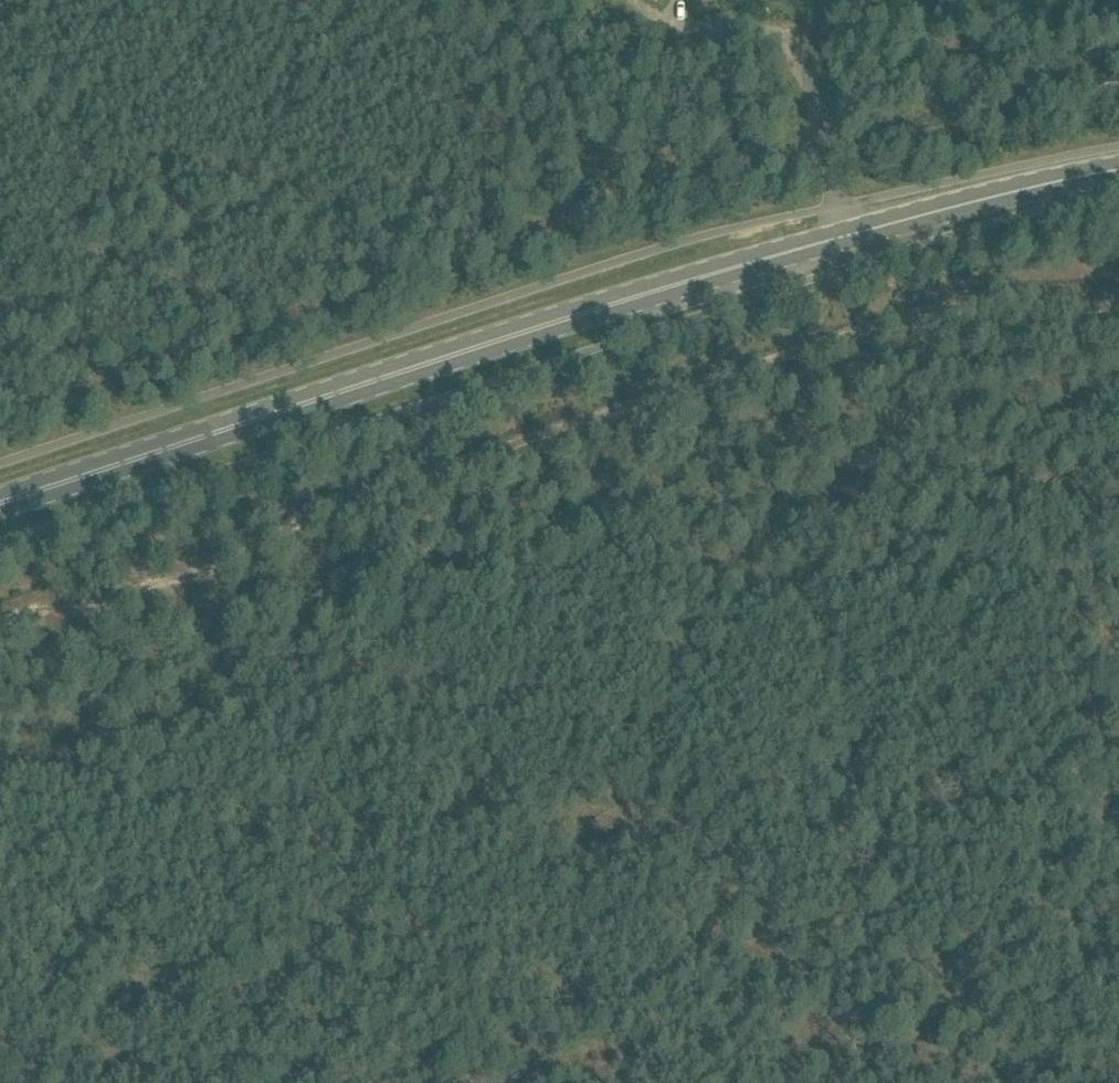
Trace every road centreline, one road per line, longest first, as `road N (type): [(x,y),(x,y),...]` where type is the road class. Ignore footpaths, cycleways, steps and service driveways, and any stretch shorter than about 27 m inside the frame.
road 1 (primary): [(0,503),(675,285),(1118,170)]
road 2 (track): [(1118,295),(1044,303),(703,376),(0,617)]
road 3 (track): [(629,0),(685,26),(789,34),(842,237)]

